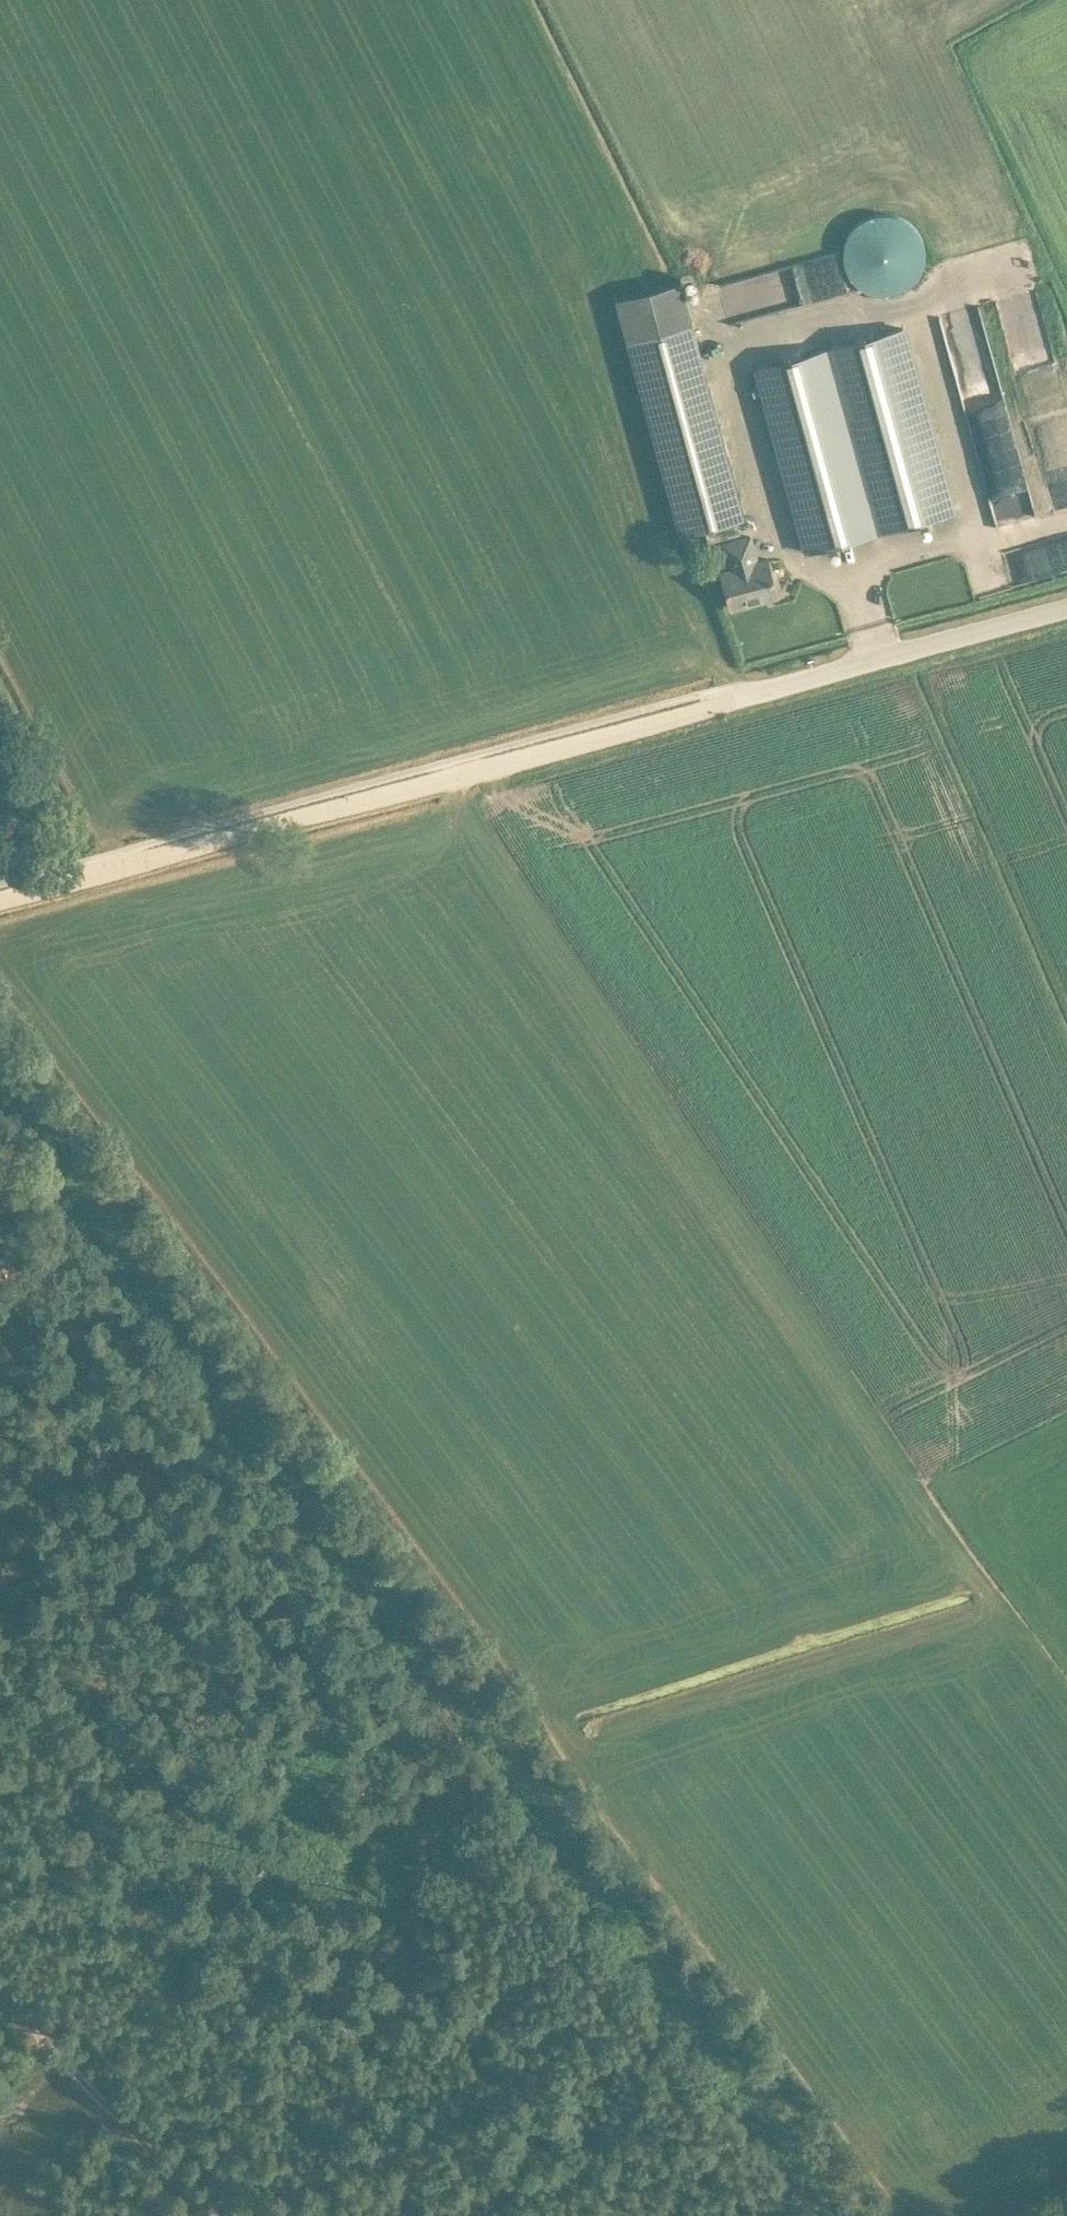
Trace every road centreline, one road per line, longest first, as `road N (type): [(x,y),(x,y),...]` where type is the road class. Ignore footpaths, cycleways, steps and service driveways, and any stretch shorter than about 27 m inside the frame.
road 1 (track): [(854,2215),(0,1062)]
road 2 (track): [(0,896),(762,693)]
road 3 (unclassified): [(762,693),(1066,611)]
road 4 (track): [(206,2215),(0,2004)]

